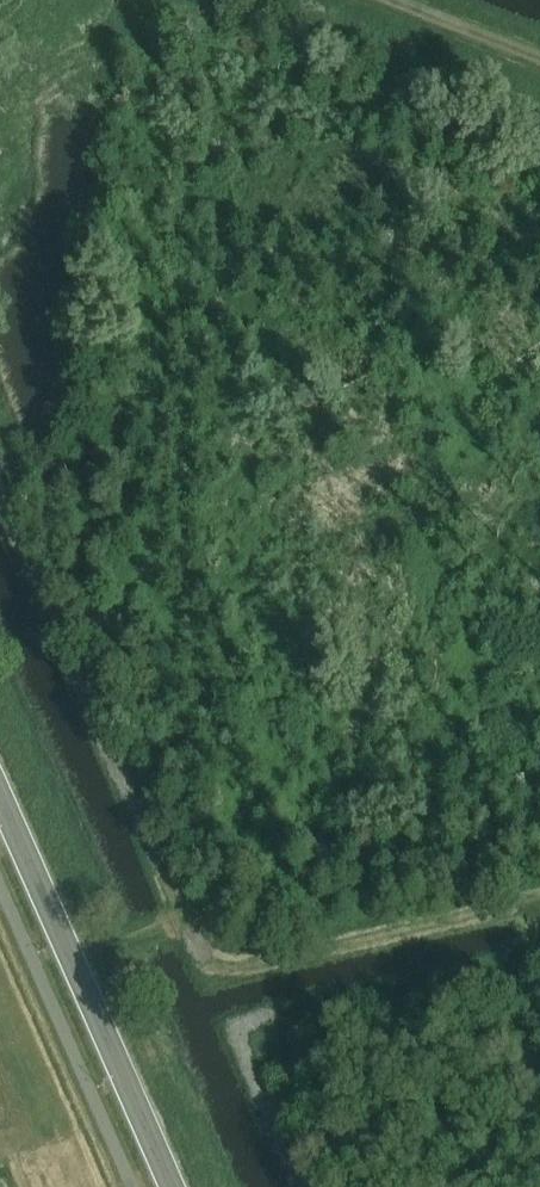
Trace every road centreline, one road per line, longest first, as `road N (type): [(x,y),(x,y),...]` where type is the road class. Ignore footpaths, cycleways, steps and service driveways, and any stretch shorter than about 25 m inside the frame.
road 1 (track): [(524,830),(167,910),(67,955)]
road 2 (tertiary): [(171,1186),(0,800)]
road 3 (track): [(369,0),(539,69)]
road 4 (track): [(539,1132),(519,1030),(523,992),(539,957)]

